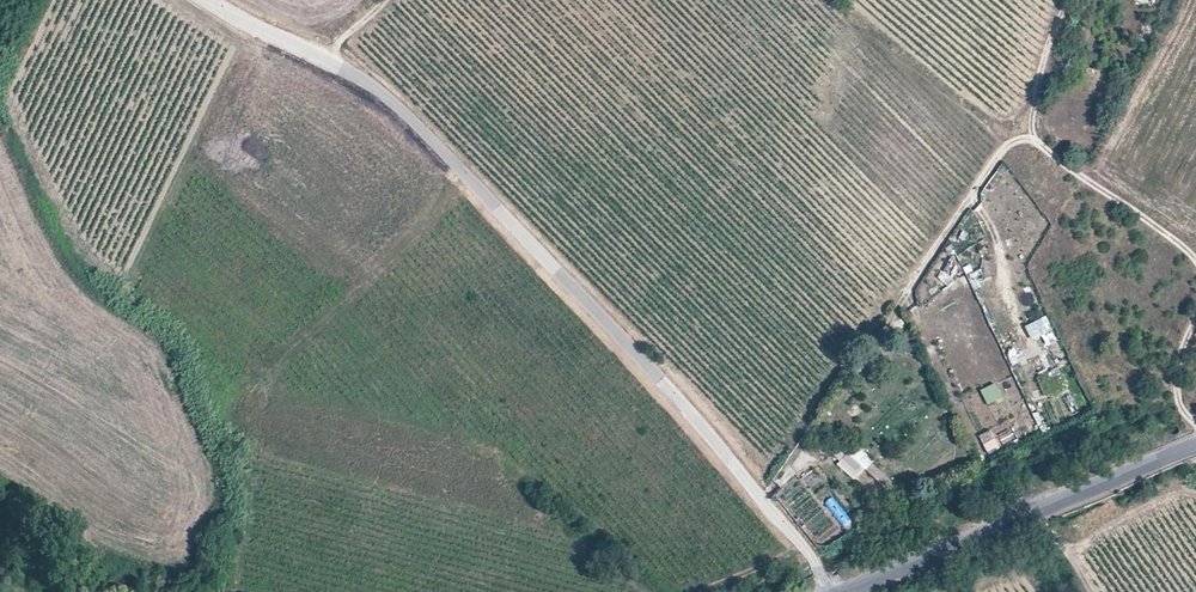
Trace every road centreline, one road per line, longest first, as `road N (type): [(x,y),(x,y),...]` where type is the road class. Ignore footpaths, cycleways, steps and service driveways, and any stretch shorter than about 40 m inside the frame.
road 1 (unclassified): [(208,0),(335,64),(420,129),(694,420),(815,564),(825,591)]
road 2 (tertiary): [(847,591),(1195,446)]
road 3 (track): [(1195,261),(1033,142),(1031,117),(1068,0)]
road 4 (track): [(1195,427),(1177,387),(1195,316)]

